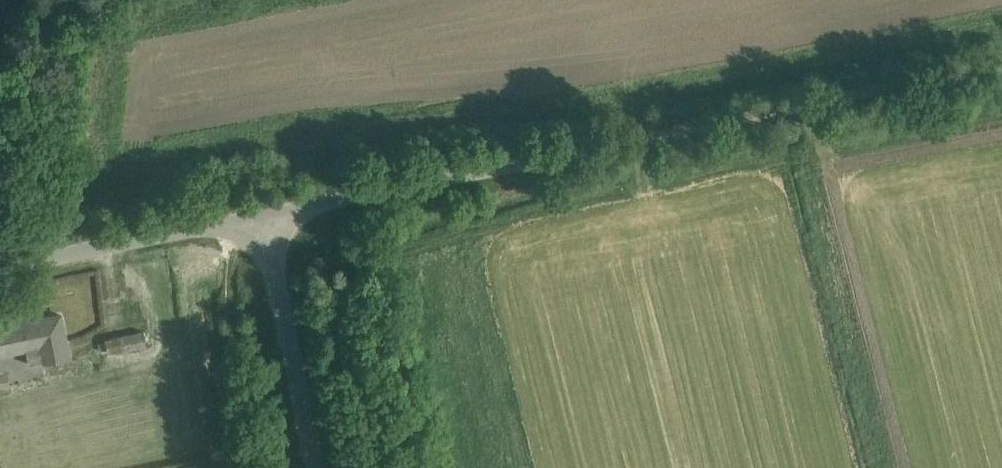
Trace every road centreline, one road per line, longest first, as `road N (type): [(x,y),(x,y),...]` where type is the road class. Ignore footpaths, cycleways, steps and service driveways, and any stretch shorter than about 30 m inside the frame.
road 1 (unclassified): [(262,216),(679,132)]
road 2 (track): [(679,132),(1001,64)]
road 3 (unclassified): [(0,266),(262,216)]
road 4 (unclassified): [(316,467),(262,216)]

